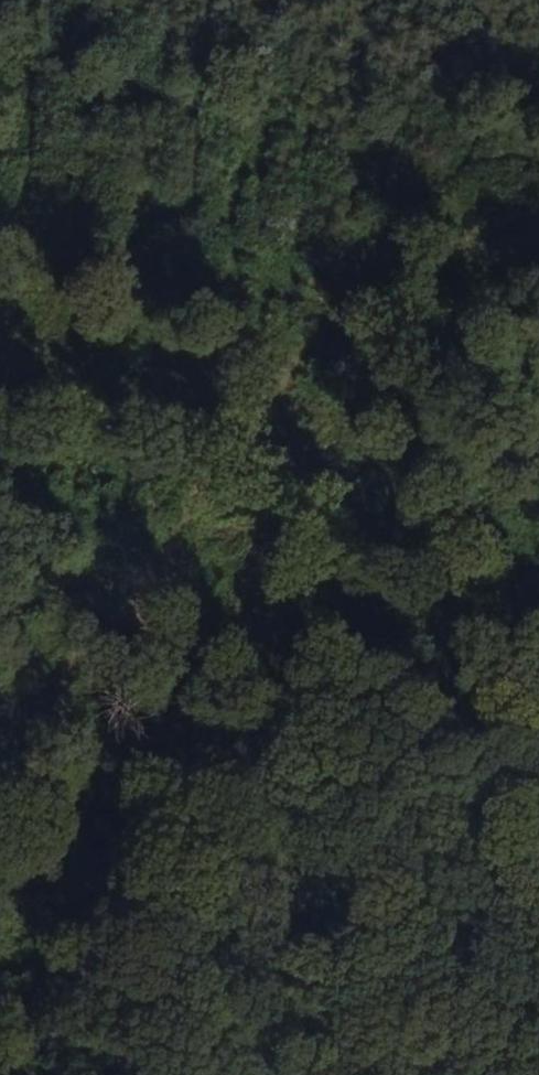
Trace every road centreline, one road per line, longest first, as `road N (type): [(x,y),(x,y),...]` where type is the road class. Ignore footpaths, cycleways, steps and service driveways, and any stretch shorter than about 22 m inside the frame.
road 1 (track): [(0,768),(462,121)]

